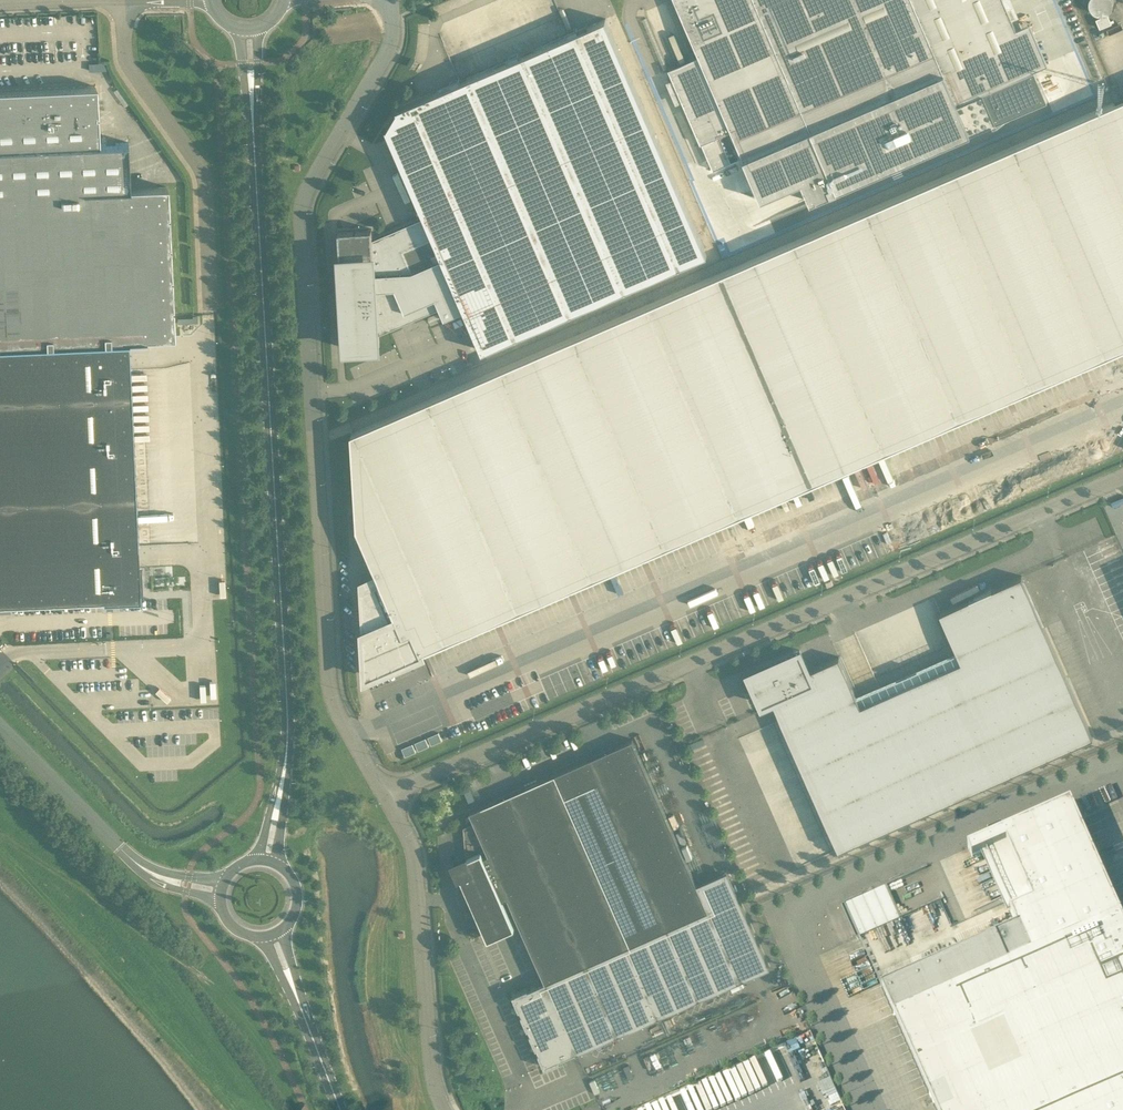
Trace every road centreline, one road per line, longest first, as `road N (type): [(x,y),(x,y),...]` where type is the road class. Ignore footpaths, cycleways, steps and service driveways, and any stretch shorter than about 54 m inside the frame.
road 1 (unclassified): [(385,797),(337,714),(329,683),(302,203),(393,46),(387,0)]
road 2 (tertiary): [(267,860),(287,706),(250,32)]
road 3 (unclassified): [(385,797),(1122,478)]
road 4 (unclassified): [(213,422),(206,191),(125,63),(125,0)]
road 5 (unclassified): [(443,1109),(430,1068),(412,855),(385,797)]
road 6 (unclassified): [(221,891),(143,869),(0,725)]
road 7 (tertiary): [(336,1109),(271,935)]

